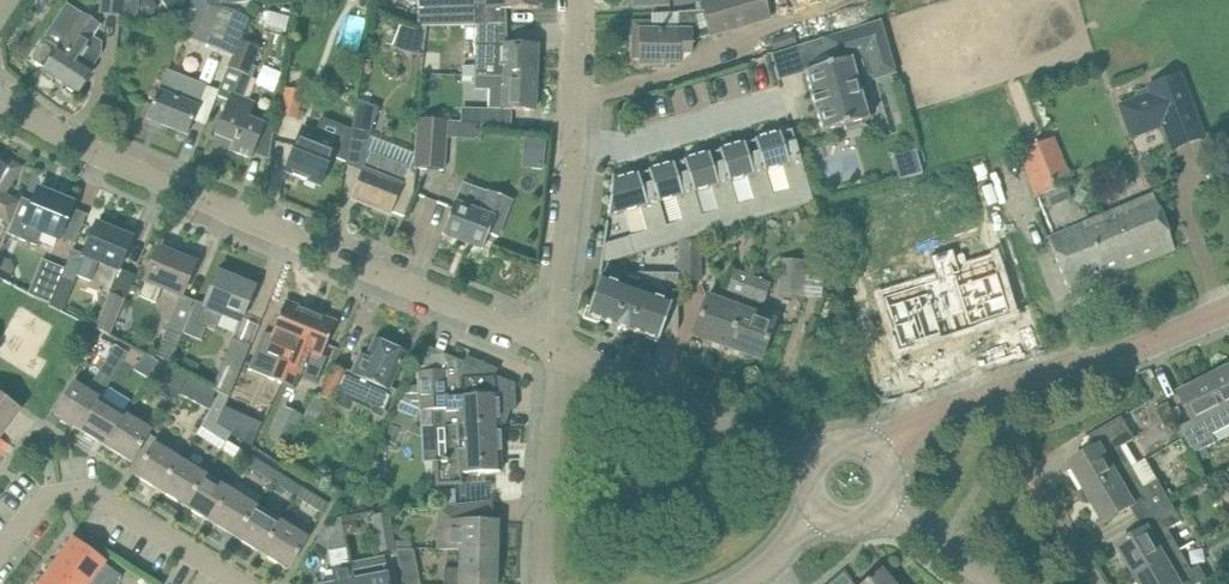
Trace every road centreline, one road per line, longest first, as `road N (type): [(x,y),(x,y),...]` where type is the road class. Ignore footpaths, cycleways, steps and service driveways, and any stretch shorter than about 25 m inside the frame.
road 1 (residential): [(550,347),(208,208),(0,100)]
road 2 (tertiary): [(866,452),(988,396),(1228,313)]
road 3 (residential): [(242,583),(91,488),(63,483),(41,498),(0,566)]
road 4 (residential): [(814,465),(550,347)]
road 5 (unclassified): [(536,583),(527,497),(550,347)]
road 6 (residential): [(573,161),(775,99)]
road 7 (residential): [(550,347),(573,161)]
road 8 (residential): [(573,161),(573,0)]
road 9 (unclassified): [(987,583),(942,540),(876,504)]
road 10 (tertiary): [(730,583),(826,512)]

